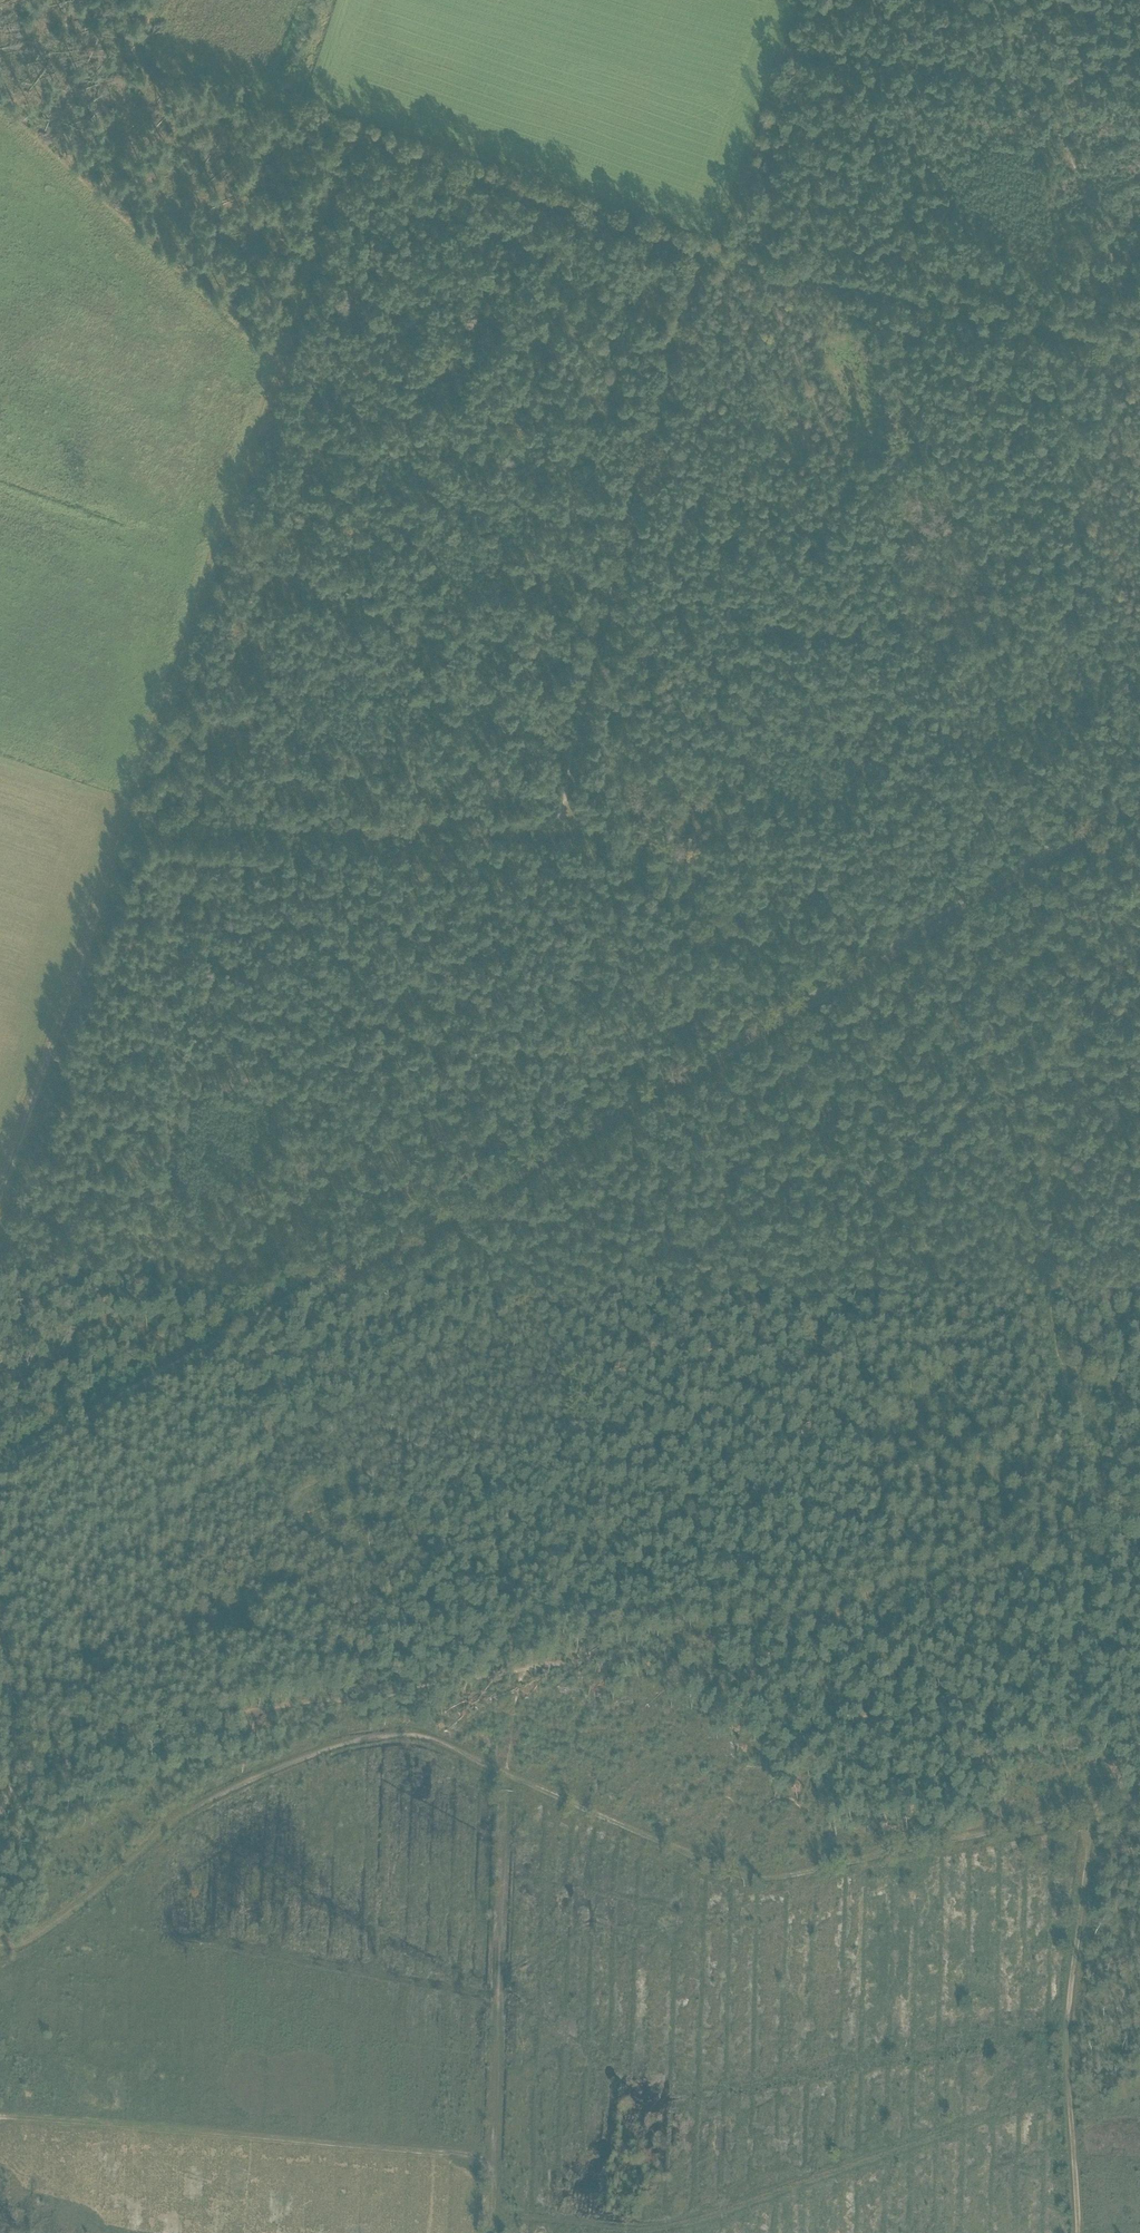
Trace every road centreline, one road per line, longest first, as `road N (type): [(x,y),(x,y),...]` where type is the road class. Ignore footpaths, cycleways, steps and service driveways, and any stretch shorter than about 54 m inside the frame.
road 1 (track): [(0,1198),(355,125),(714,247)]
road 2 (track): [(1139,817),(1083,835),(963,898),(0,1479)]
road 3 (track): [(811,985),(575,809),(563,780),(714,247),(802,0)]
road 4 (track): [(503,1767),(757,1883),(1091,1818)]
road 5 (track): [(503,1767),(442,1740),(412,1736),(318,1751),(219,1795),(166,1828),(79,1909),(0,1950)]
road 6 (track): [(1139,1373),(1061,1370),(971,886)]
road 7 (track): [(123,824),(546,825),(567,791)]
road 8 (track): [(1139,304),(1013,0)]
road 9 (track): [(0,1588),(26,1756),(22,1789),(0,1822)]

